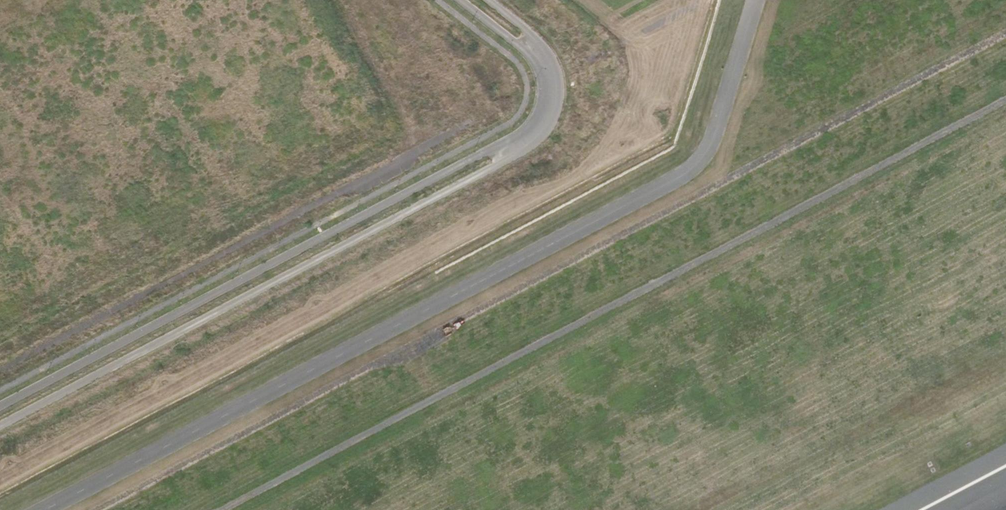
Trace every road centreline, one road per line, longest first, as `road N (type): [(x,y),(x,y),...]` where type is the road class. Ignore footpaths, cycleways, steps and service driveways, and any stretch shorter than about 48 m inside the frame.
road 1 (track): [(1005,33),(95,509)]
road 2 (track): [(227,509),(1005,102)]

